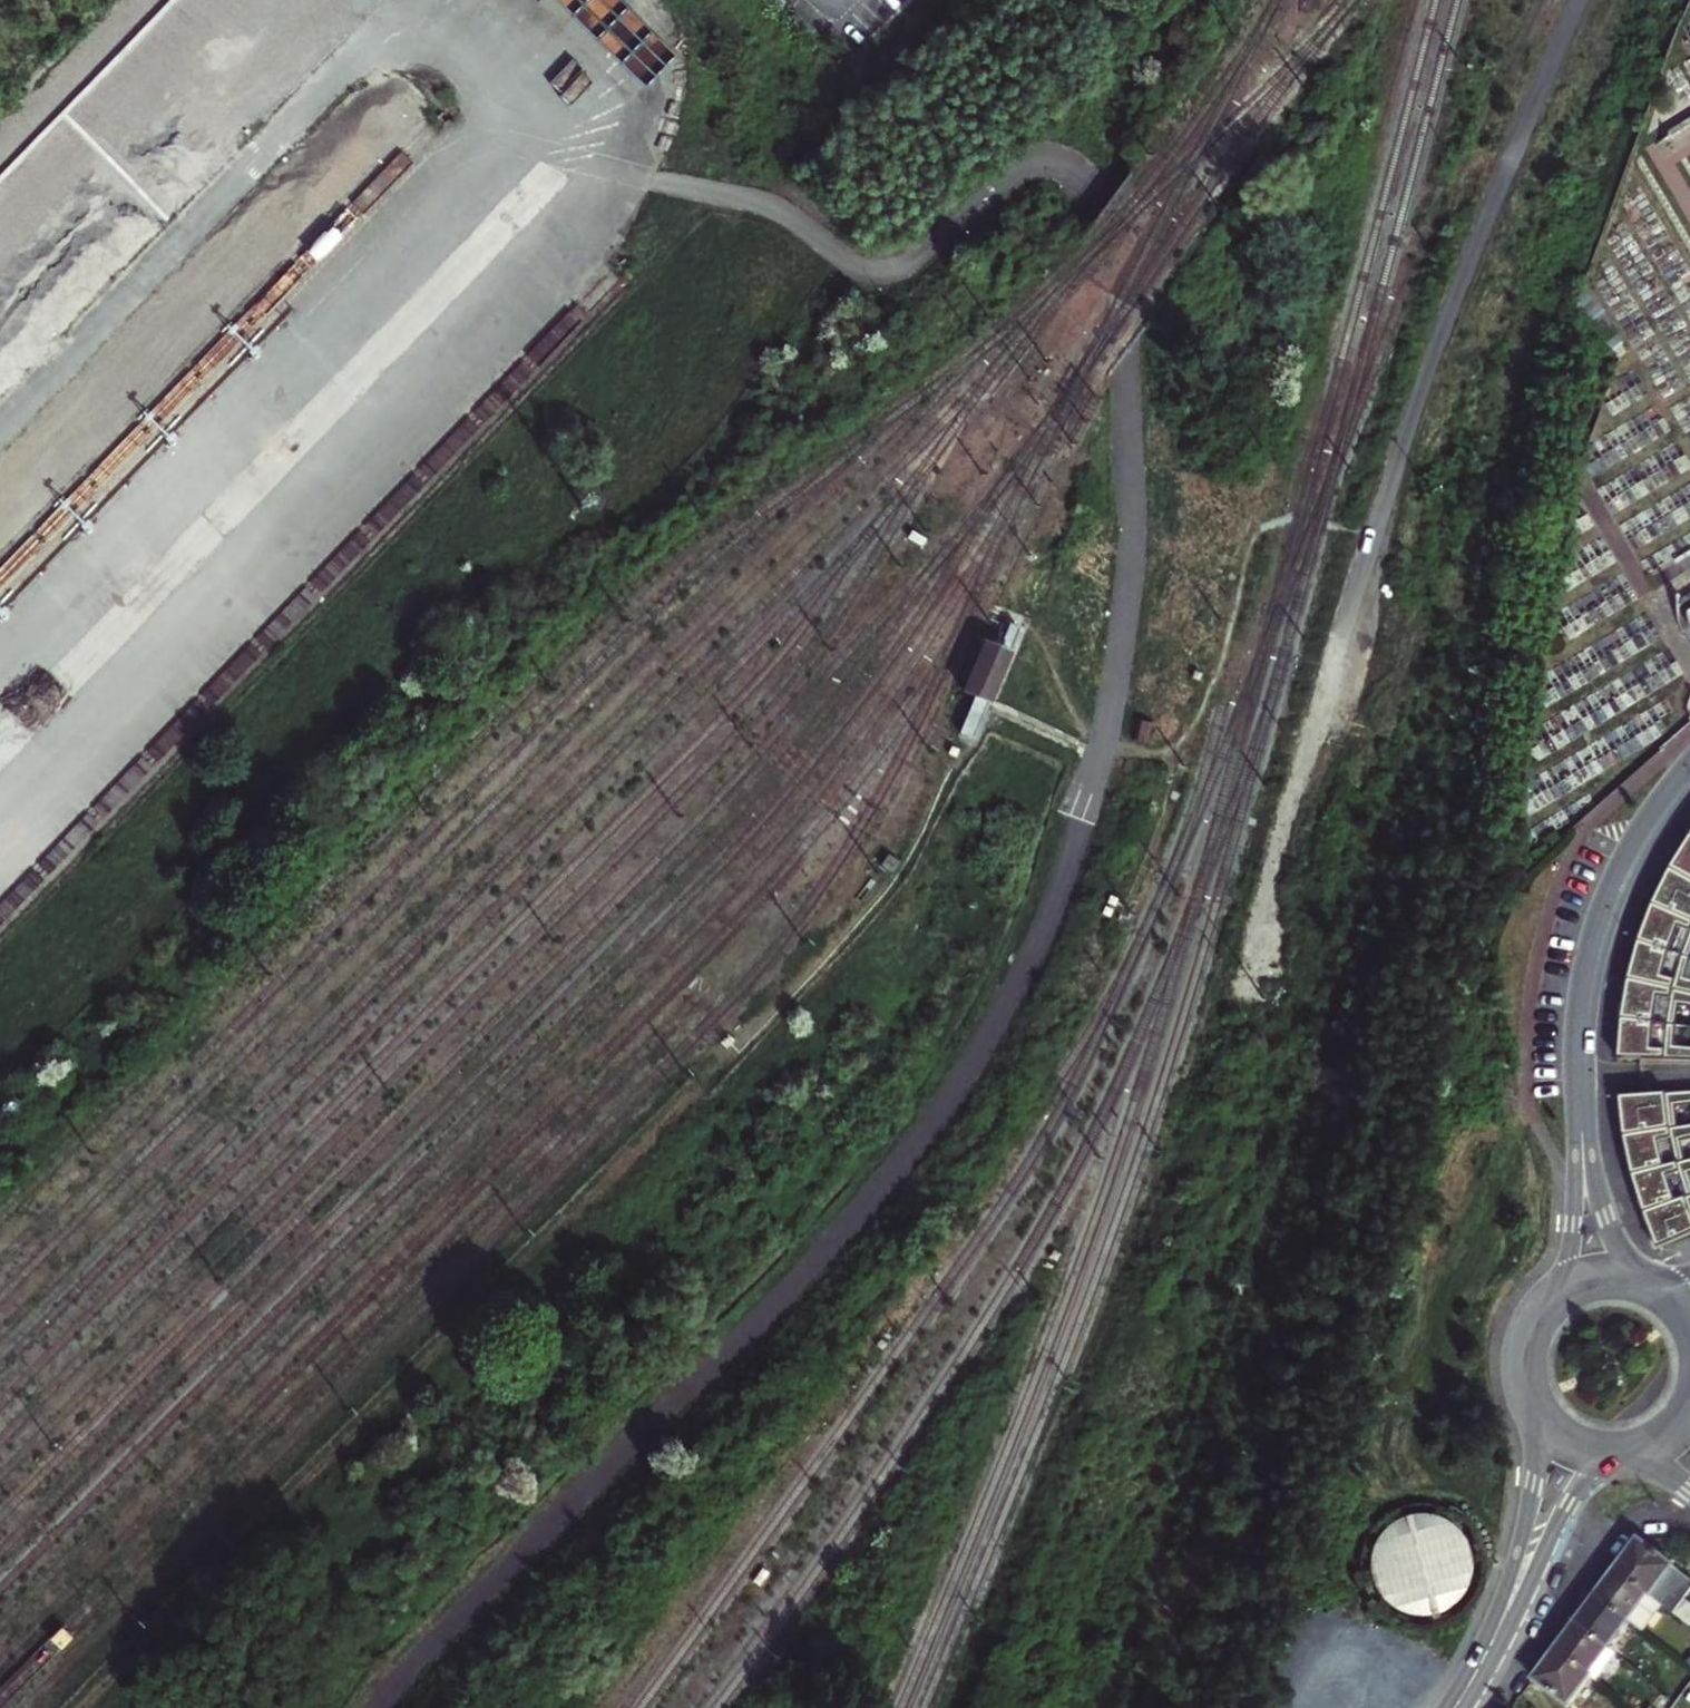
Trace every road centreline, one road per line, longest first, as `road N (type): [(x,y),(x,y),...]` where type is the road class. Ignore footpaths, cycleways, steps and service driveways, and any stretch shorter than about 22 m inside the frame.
road 1 (residential): [(1581,1069),(1587,1002),(1616,889),(1689,778)]
road 2 (residential): [(1581,1069),(1573,1239),(1562,1287)]
road 3 (residential): [(1630,1272),(1599,1184),(1581,1069)]
road 4 (tertiary): [(1534,1411),(1533,1481),(1503,1617)]
road 5 (tertiary): [(1503,1617),(1578,1489),(1607,1455)]
road 6 (tertiary): [(1562,1287),(1537,1311),(1523,1343),(1522,1378),(1534,1411)]

